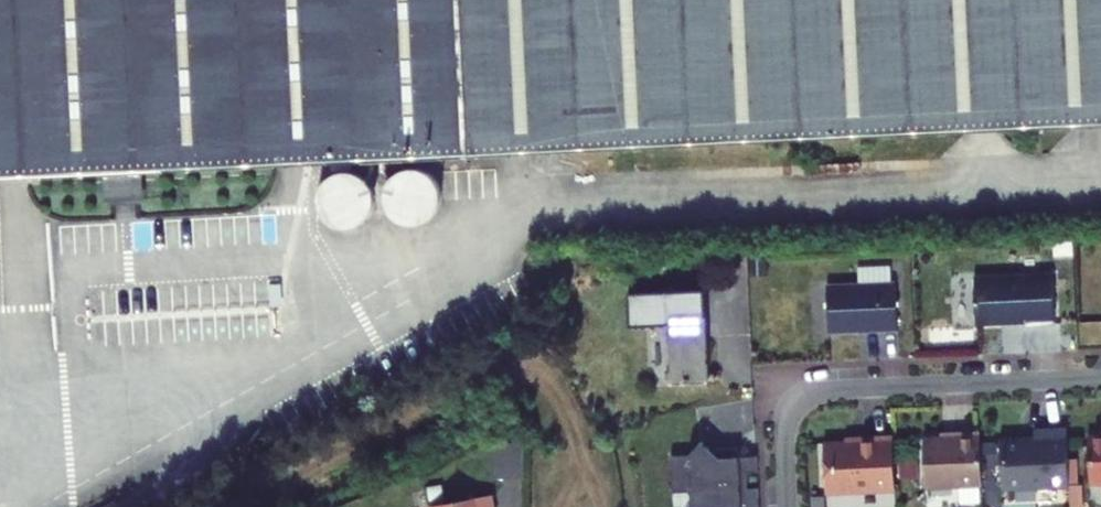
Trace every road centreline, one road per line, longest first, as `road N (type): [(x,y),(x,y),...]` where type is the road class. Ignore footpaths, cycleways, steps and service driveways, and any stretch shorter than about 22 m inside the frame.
road 1 (residential): [(788,506),(786,427),(792,410),(815,393),(1100,377)]

